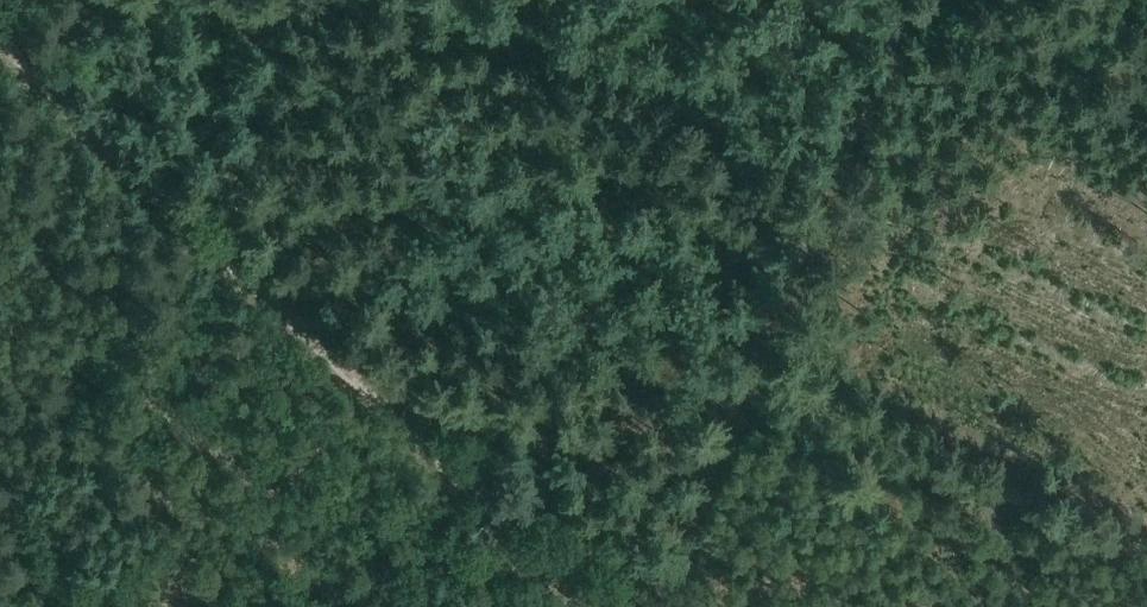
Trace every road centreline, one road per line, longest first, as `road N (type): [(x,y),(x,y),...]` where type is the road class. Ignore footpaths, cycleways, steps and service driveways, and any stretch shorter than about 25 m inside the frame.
road 1 (track): [(597,606),(23,64)]
road 2 (track): [(752,354),(900,0)]
road 3 (track): [(752,354),(648,606)]

